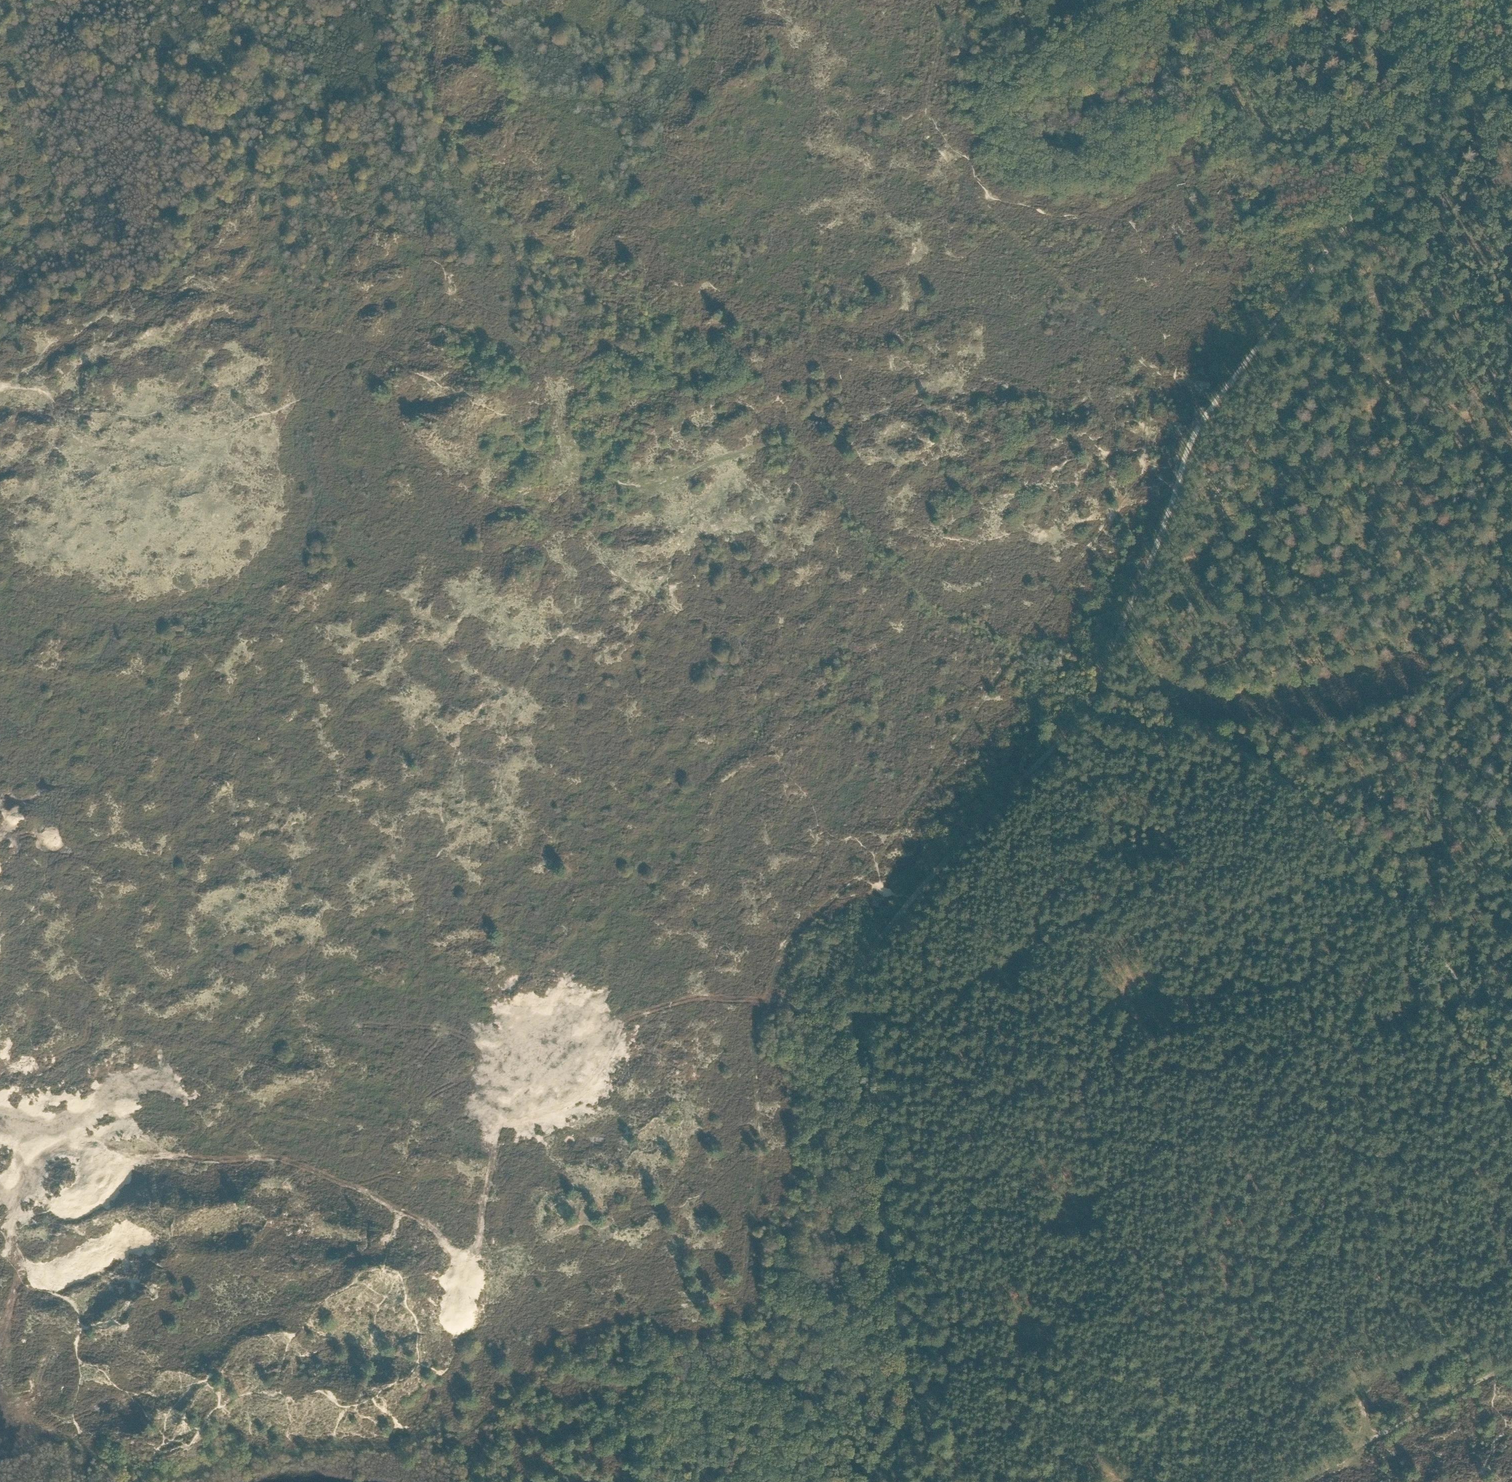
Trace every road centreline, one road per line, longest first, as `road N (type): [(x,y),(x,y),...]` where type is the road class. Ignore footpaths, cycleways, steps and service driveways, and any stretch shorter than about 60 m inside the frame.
road 1 (track): [(1511,1369),(1304,1481)]

